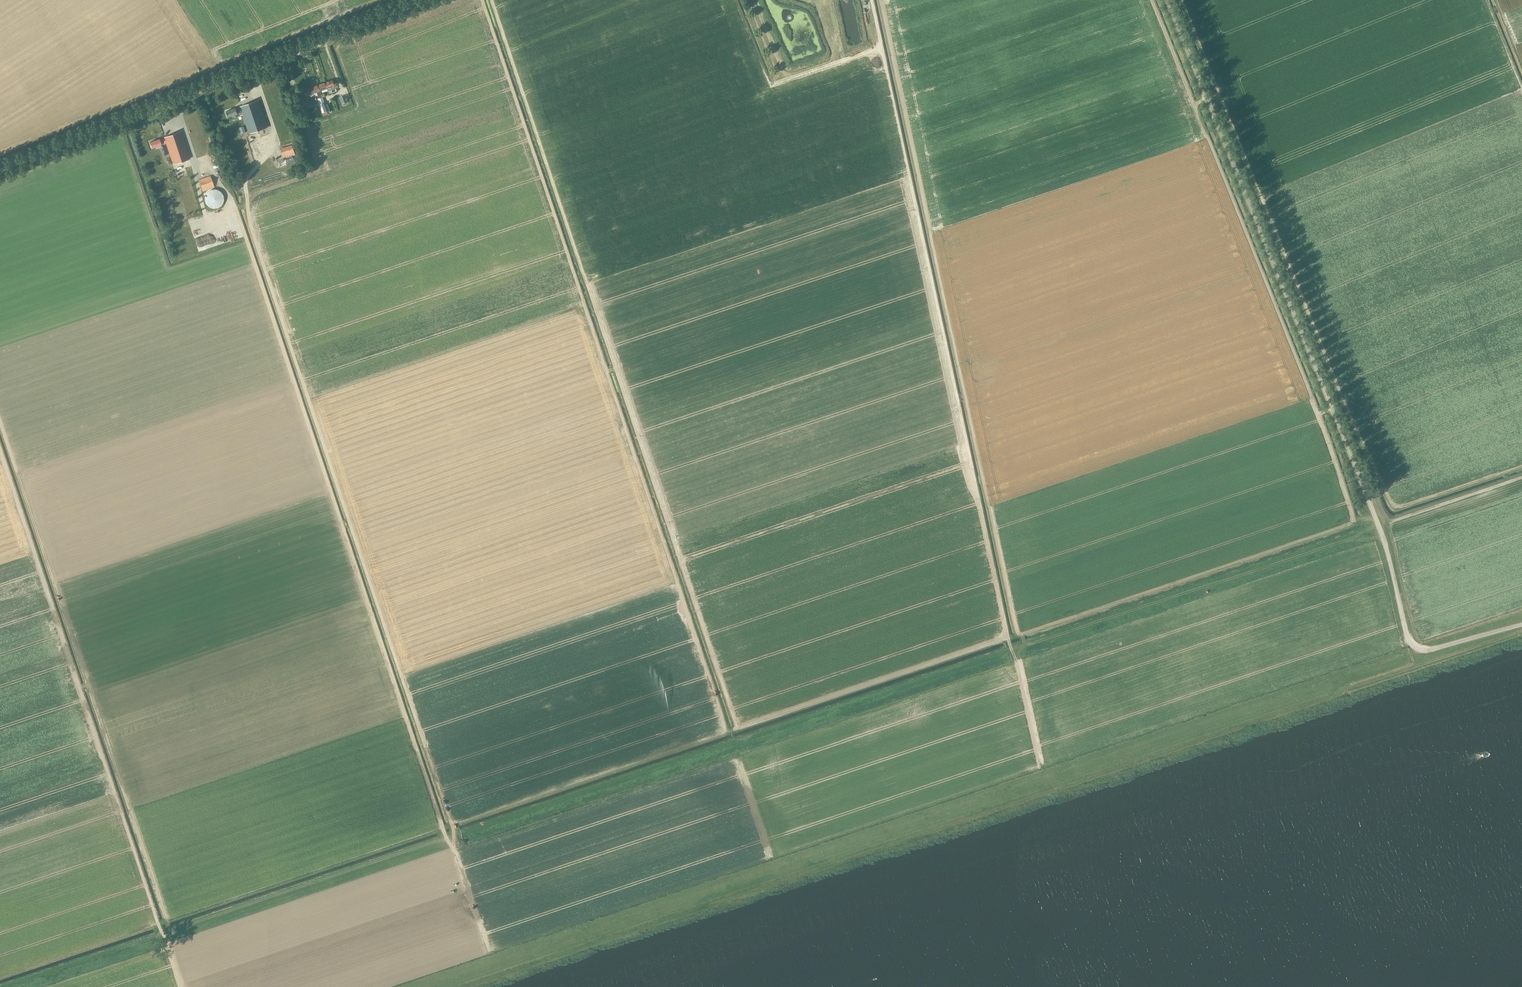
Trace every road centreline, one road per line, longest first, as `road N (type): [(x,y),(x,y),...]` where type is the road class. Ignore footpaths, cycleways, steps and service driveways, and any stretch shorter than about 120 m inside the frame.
road 1 (unclassified): [(1521,625),(1430,649),(1410,642),(1379,528),(1167,0)]
road 2 (unclassified): [(0,170),(421,0)]
road 3 (track): [(1346,688),(1521,630)]

